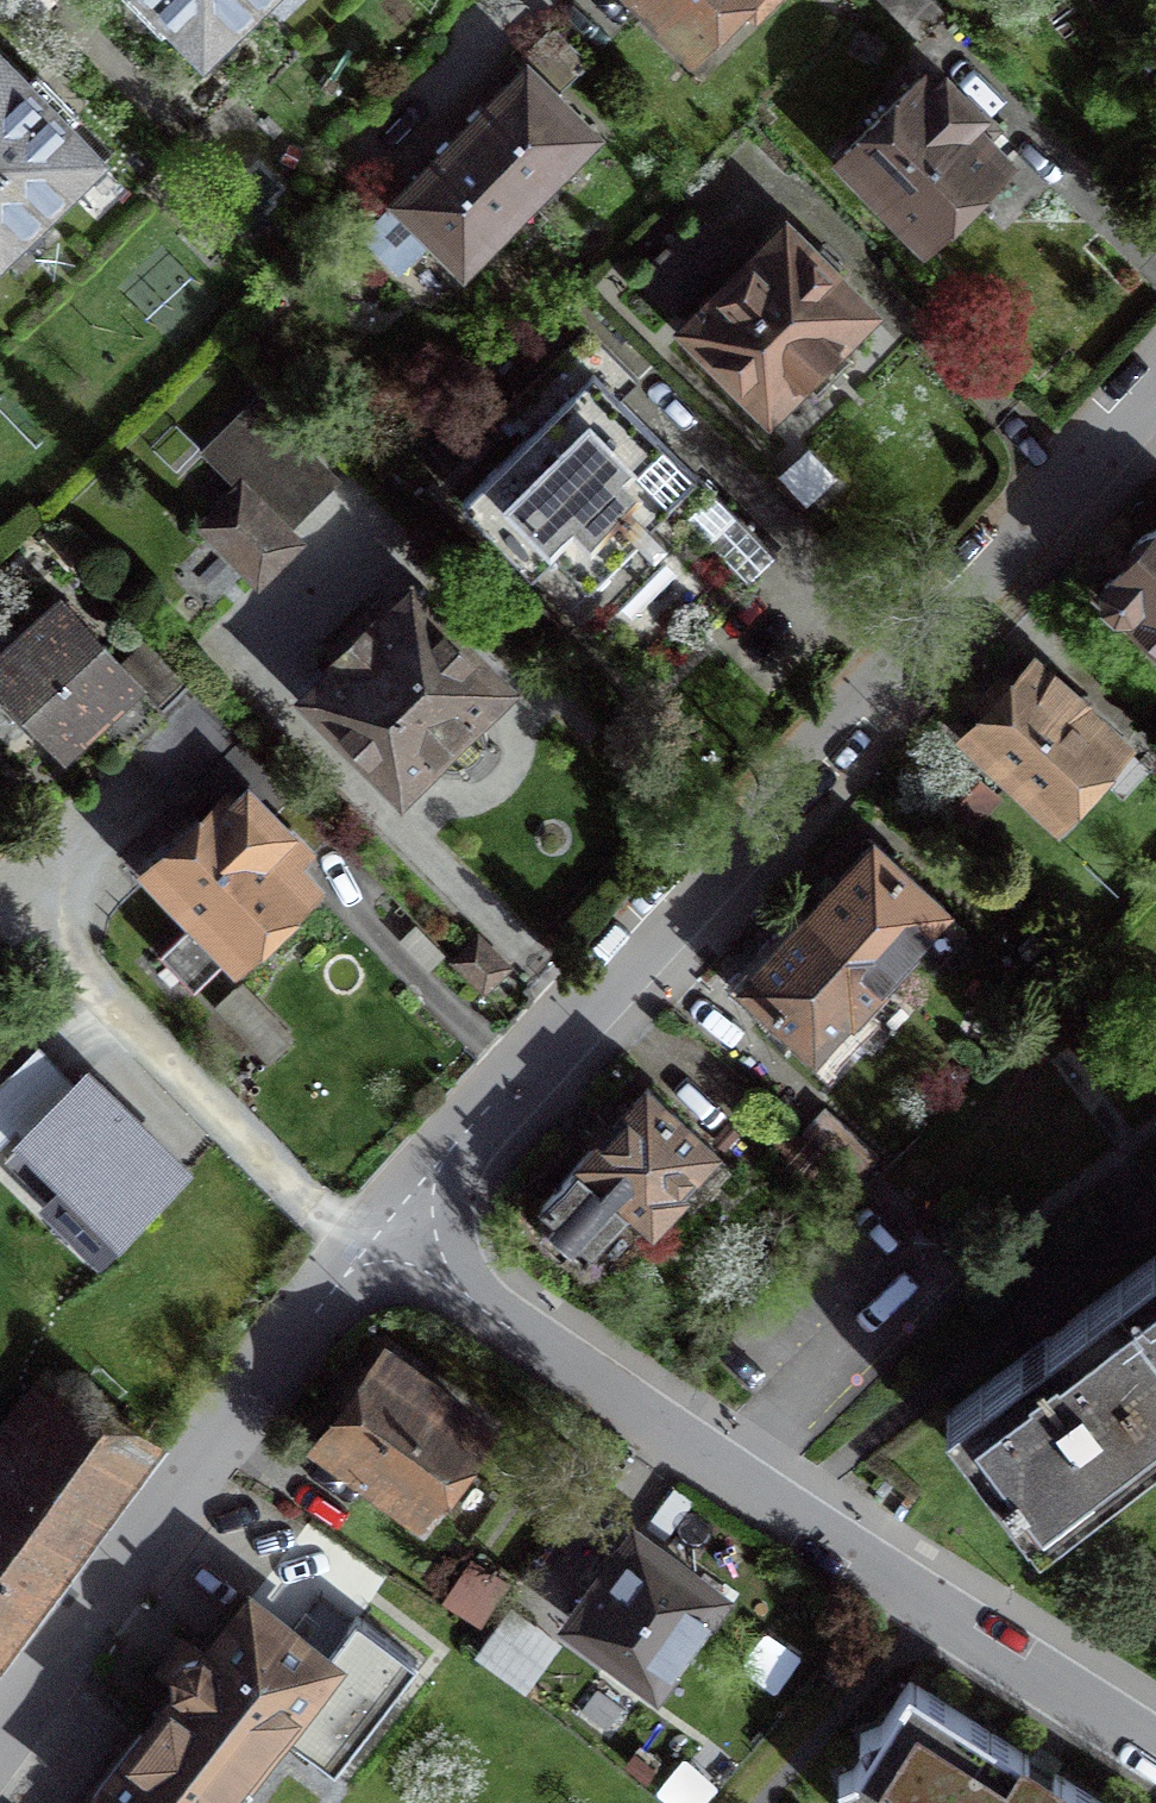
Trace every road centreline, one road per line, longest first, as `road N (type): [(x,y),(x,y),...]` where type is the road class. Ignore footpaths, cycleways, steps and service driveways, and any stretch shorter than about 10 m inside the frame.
road 1 (residential): [(1155,382),(377,1237)]
road 2 (residential): [(1155,1744),(377,1237)]
road 3 (residential): [(377,1237),(0,1733)]
road 4 (residential): [(398,128),(524,0)]

